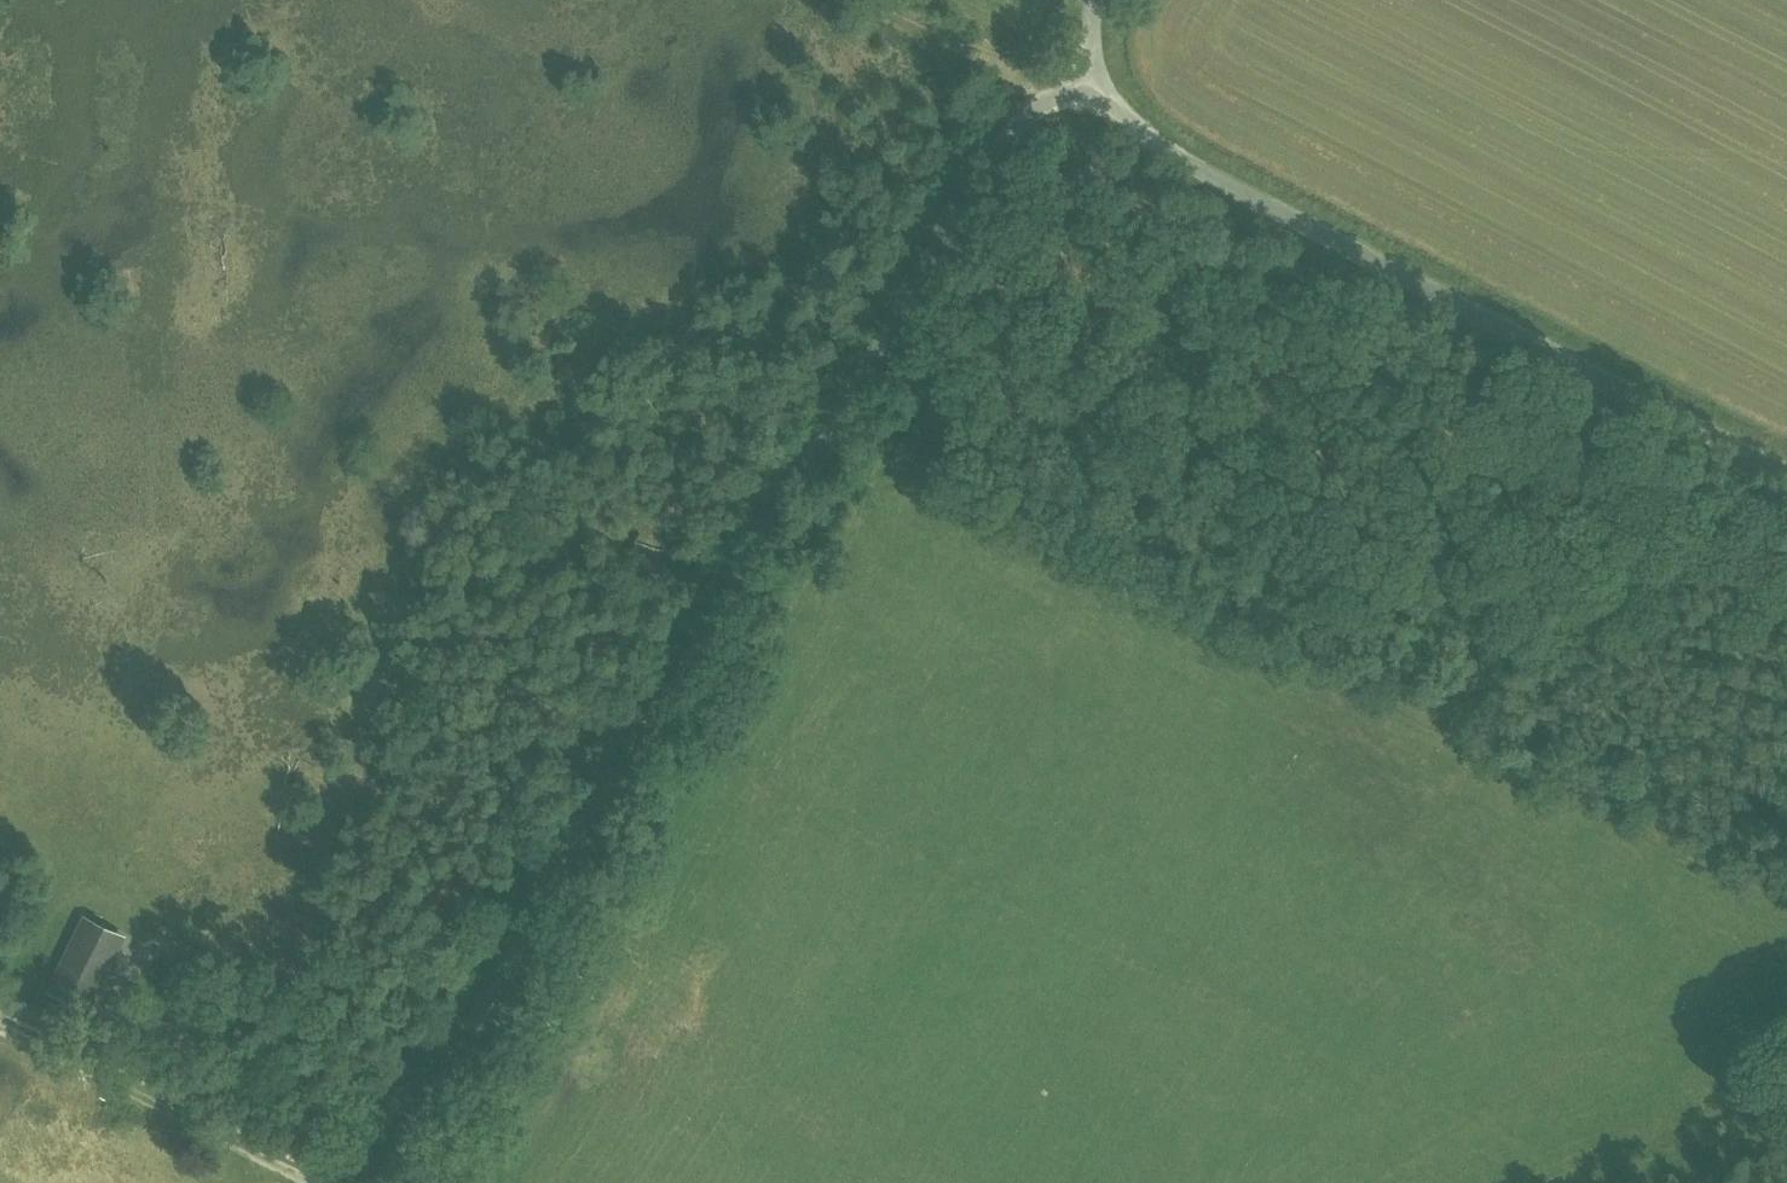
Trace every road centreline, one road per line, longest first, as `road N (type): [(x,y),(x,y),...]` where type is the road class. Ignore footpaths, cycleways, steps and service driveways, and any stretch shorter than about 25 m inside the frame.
road 1 (unclassified): [(379,1182),(1015,123),(1048,102),(1082,97)]
road 2 (unclassified): [(1165,151),(1786,473)]
road 3 (track): [(316,1182),(0,1028)]
road 4 (track): [(1082,97),(887,0)]

